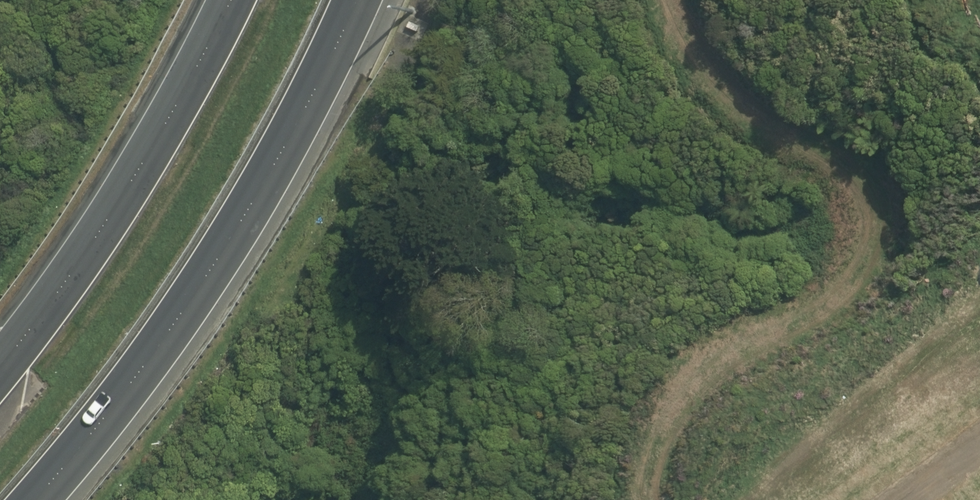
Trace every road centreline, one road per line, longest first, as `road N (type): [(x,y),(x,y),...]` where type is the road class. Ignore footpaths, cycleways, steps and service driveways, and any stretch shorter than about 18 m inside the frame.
road 1 (track): [(641,499),(640,461),(699,377),(801,310),(858,256),(869,195),(817,133),(741,94),(677,28),(670,0)]
road 2 (motorway): [(355,0),(226,255),(108,420),(36,499)]
road 3 (motorway): [(0,362),(123,191),(228,0)]
road 4 (track): [(979,286),(765,499)]

